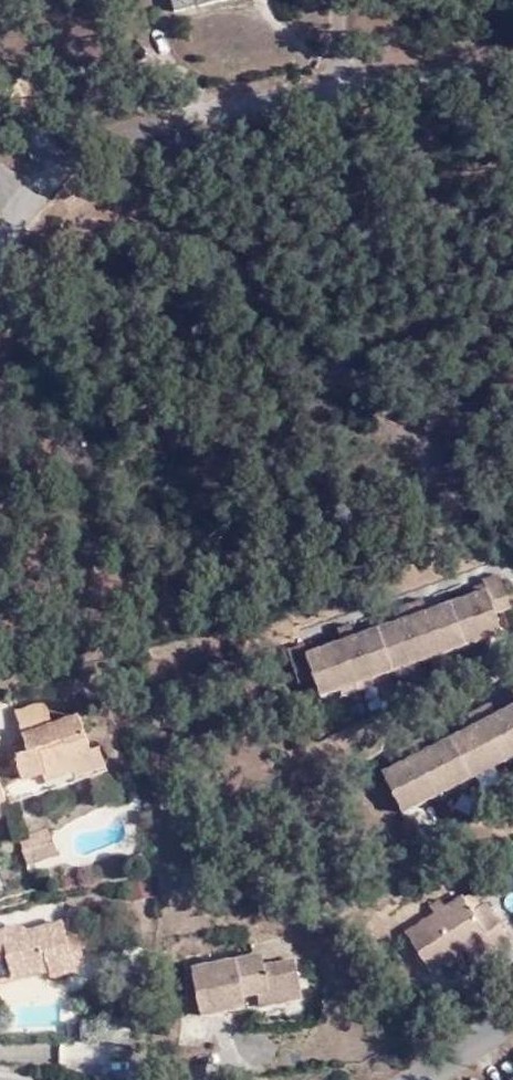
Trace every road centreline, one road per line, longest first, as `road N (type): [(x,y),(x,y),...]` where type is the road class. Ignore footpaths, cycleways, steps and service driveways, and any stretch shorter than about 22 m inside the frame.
road 1 (residential): [(0,240),(31,192),(91,141),(167,106),(512,39)]

